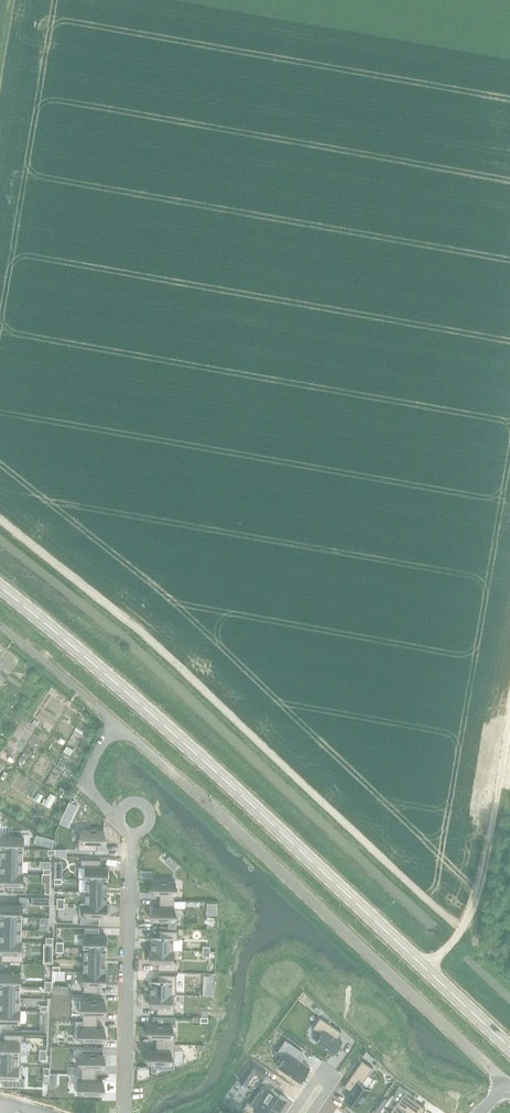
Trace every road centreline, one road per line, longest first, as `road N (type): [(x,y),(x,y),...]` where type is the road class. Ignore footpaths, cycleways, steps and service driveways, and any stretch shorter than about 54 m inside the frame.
road 1 (secondary): [(509,1043),(191,746),(0,588)]
road 2 (unclassified): [(119,723),(508,1081)]
road 3 (residential): [(134,833),(124,1112)]
road 4 (track): [(426,965),(467,918),(509,714)]

